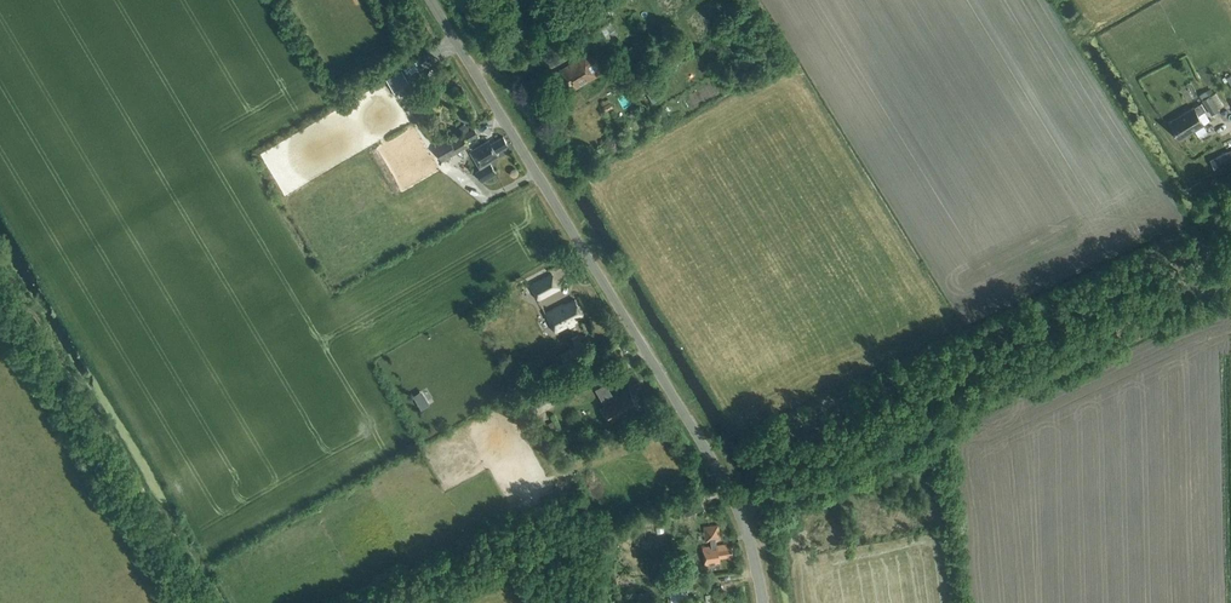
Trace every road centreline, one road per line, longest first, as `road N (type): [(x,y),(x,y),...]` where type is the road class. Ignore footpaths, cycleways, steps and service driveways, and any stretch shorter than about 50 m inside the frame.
road 1 (unclassified): [(765,602),(746,511),(437,0)]
road 2 (track): [(746,511),(1137,326),(1230,228)]

